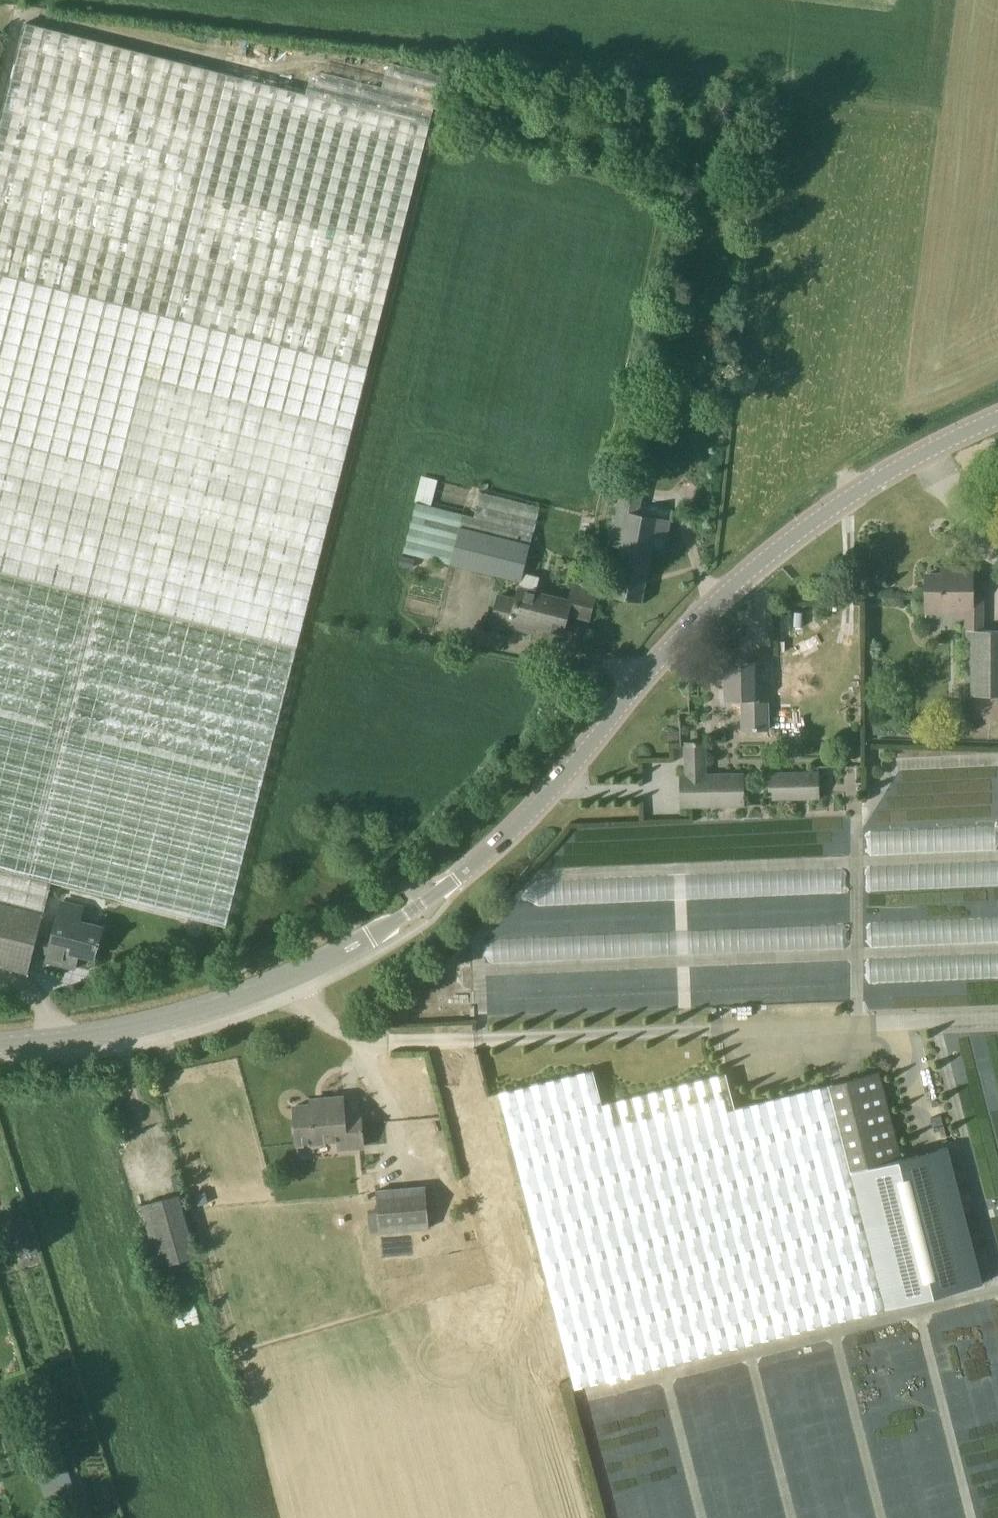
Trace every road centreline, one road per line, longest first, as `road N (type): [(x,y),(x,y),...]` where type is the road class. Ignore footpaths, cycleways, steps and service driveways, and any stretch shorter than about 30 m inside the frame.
road 1 (secondary): [(0,1045),(181,1017),(389,932),(547,799),(657,666),(761,563),(883,478),(997,418)]

